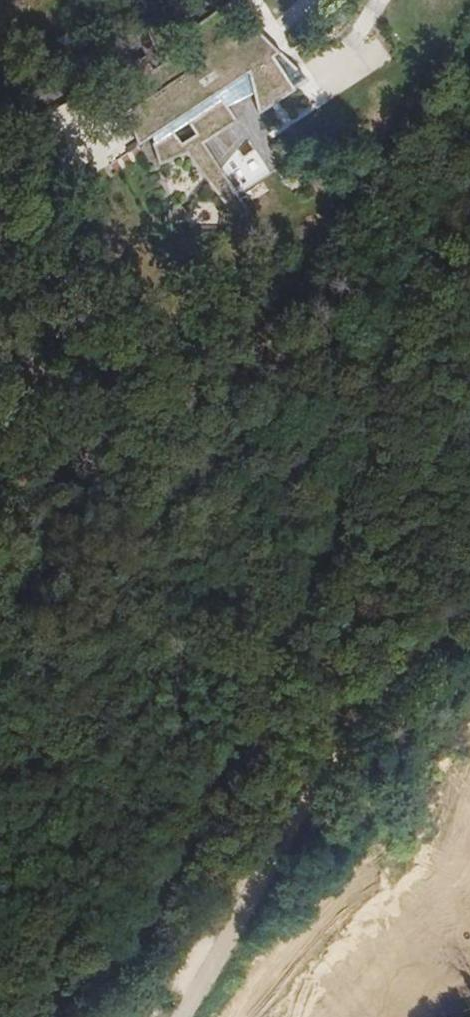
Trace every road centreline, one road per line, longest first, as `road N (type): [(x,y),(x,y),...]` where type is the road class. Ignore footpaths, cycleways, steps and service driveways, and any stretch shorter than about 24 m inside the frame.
road 1 (track): [(469,186),(415,266),(361,378),(276,623),(142,937),(57,1016)]
road 2 (unclassified): [(0,118),(202,0)]

